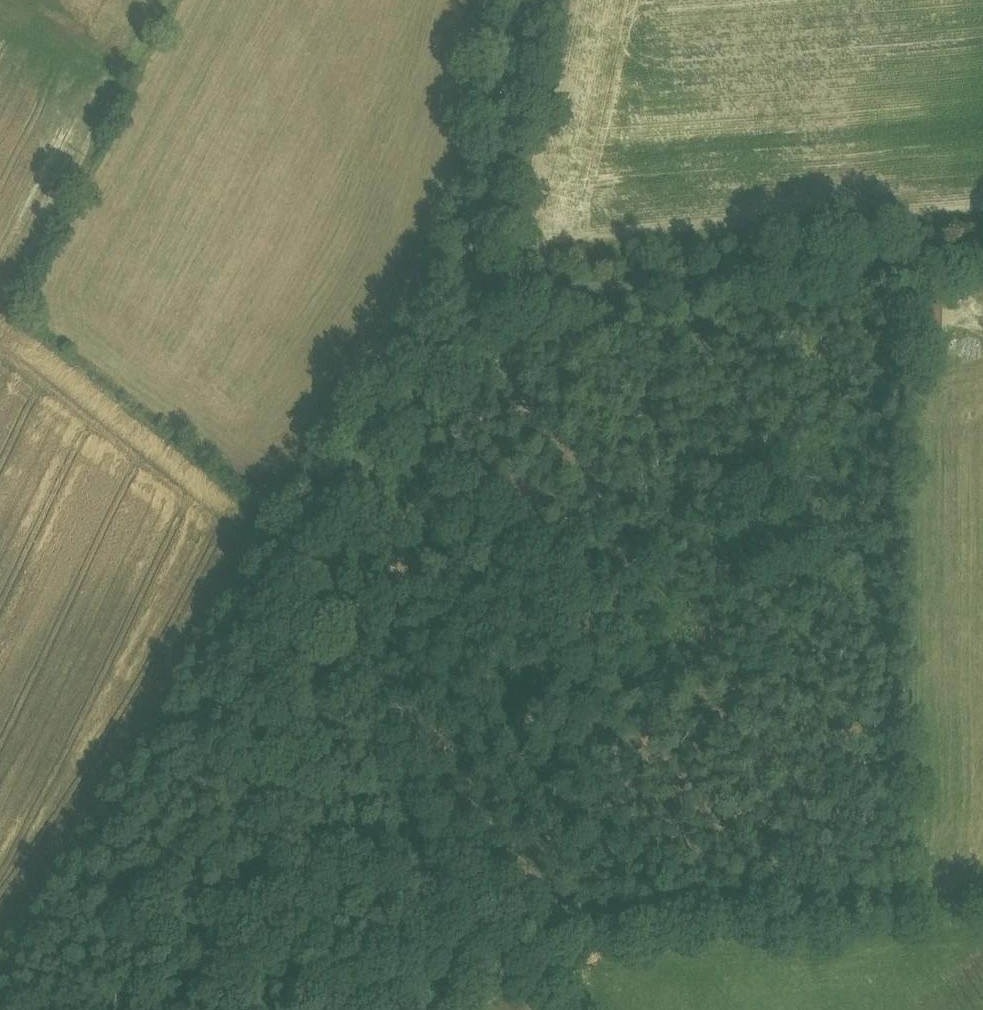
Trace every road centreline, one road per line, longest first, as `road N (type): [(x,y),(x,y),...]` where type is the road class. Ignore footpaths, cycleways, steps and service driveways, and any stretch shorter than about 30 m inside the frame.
road 1 (track): [(0,995),(105,858),(459,323),(511,290),(861,263),(982,243)]
road 2 (track): [(501,294),(488,270),(488,242),(541,0)]
road 3 (track): [(561,1009),(518,969),(483,964),(449,972),(422,997),(376,1009)]

